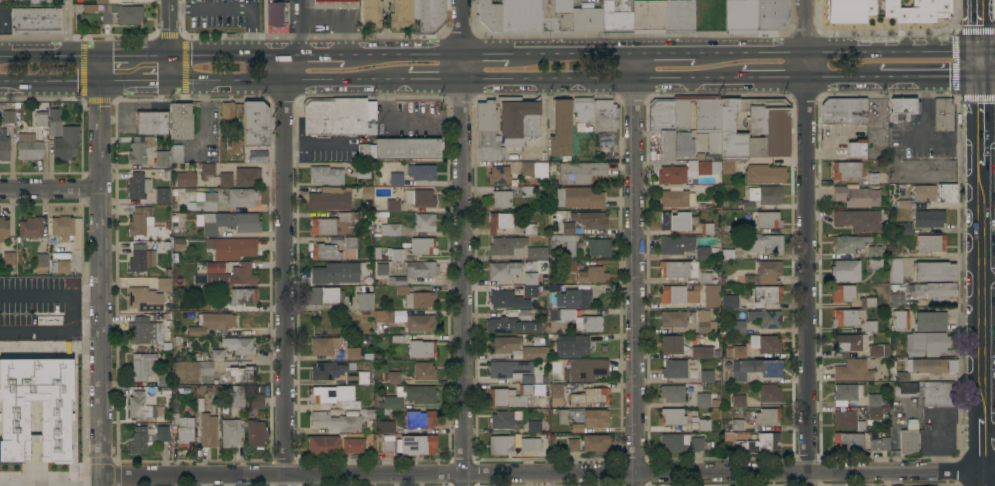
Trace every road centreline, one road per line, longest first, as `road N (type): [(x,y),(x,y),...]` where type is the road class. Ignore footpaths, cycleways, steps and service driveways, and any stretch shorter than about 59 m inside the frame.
road 1 (residential): [(101,475),(994,469)]
road 2 (residential): [(464,485),(461,0)]
road 3 (residential): [(636,485),(634,52)]
road 4 (residential): [(806,485),(805,77)]
road 5 (residential): [(287,485),(286,81)]
road 6 (residential): [(101,485),(100,82)]
road 7 (secondary): [(462,79),(805,77)]
road 8 (tertiary): [(980,174),(984,410)]
road 9 (secondary): [(172,81),(402,81)]
road 10 (secondary): [(462,53),(286,53)]
road 11 (secondary): [(978,50),(805,51)]
road 12 (secondary): [(634,52),(462,53)]

